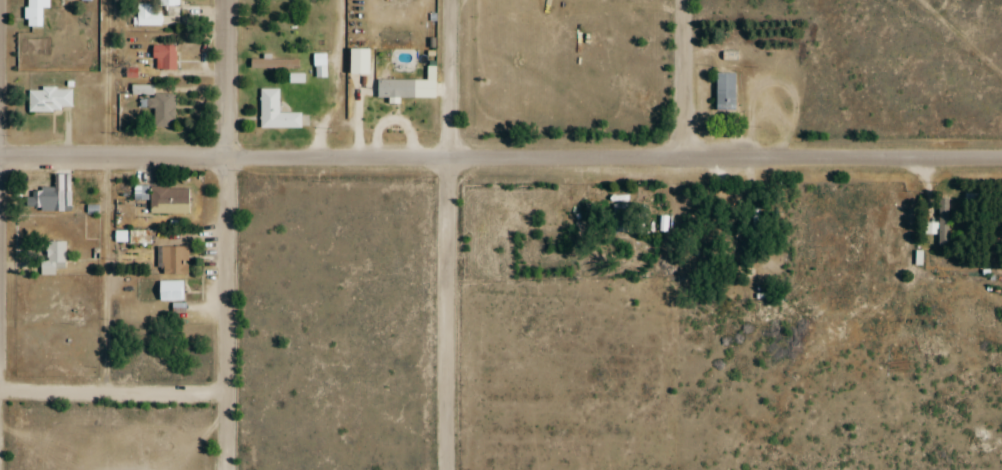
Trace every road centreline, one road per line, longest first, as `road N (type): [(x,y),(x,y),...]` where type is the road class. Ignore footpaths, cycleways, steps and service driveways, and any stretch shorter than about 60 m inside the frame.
road 1 (residential): [(0,158),(1001,158)]
road 2 (residential): [(449,469),(452,0)]
road 3 (residential): [(226,469),(227,0)]
road 4 (residential): [(225,394),(0,390)]
road 5 (residential): [(684,162),(682,0)]

